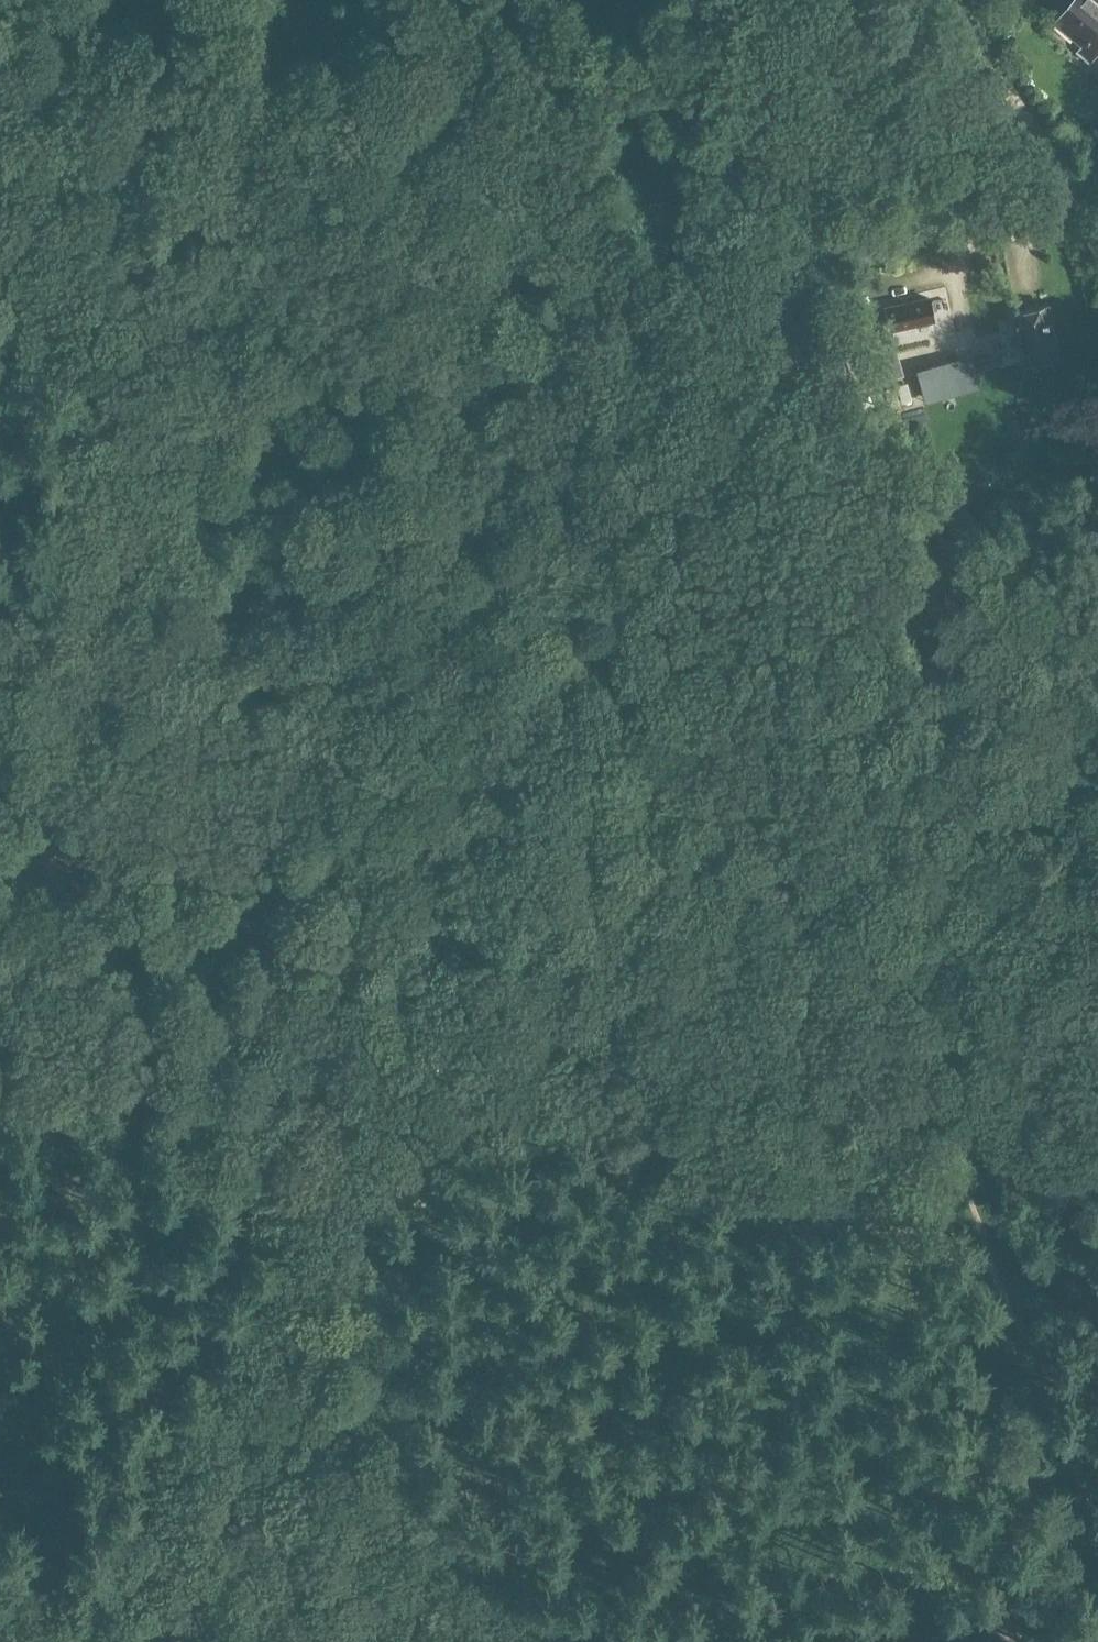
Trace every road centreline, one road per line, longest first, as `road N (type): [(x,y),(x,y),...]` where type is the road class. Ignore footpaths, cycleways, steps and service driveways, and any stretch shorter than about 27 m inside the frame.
road 1 (track): [(85,1641),(130,1514),(183,1448),(244,1317),(325,1284),(489,1170),(605,1037),(704,1038),(918,1114),(1031,1314),(1097,1481)]
road 2 (track): [(796,0),(752,99),(727,274),(644,607),(504,815),(403,984),(244,1317)]
road 3 (track): [(217,0),(175,92),(0,354)]
road 4 (track): [(947,0),(1097,230)]

